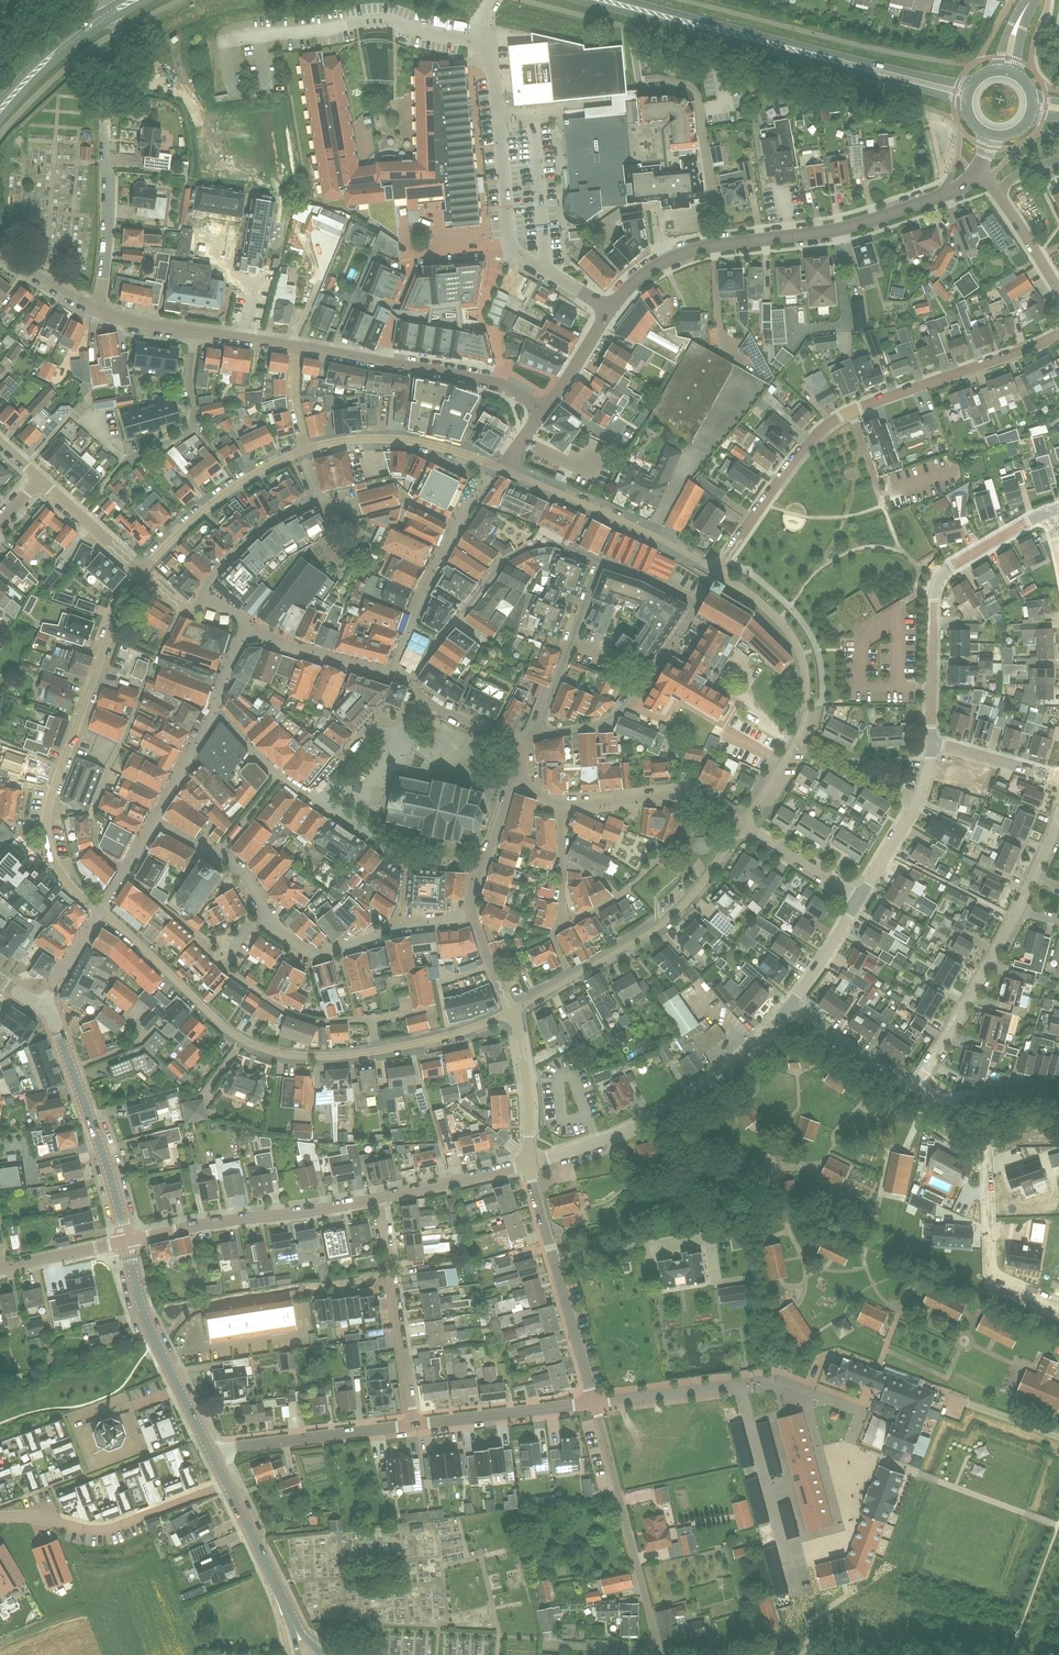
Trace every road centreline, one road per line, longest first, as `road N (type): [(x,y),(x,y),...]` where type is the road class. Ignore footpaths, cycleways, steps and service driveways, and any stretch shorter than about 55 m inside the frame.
road 1 (residential): [(716,570),(793,462),(833,422),(1058,334)]
road 2 (primary): [(573,0),(967,102)]
road 3 (primary): [(972,86),(625,0)]
road 4 (residential): [(142,572),(109,634),(47,812),(46,838),(65,879)]
road 5 (residential): [(534,737),(609,722),(690,615),(690,601),(600,562)]
road 6 (residential): [(110,918),(253,1045),(308,1056),(376,1051)]
road 7 (residential): [(740,827),(796,739),(806,682),(785,626),(716,570)]
road 8 (residential): [(528,1163),(628,1130),(689,1096),(789,1007)]
road 9 (residential): [(96,310),(108,244),(105,100),(120,48),(108,15)]
road 10 (residential): [(123,875),(97,847),(96,803),(183,608)]
road 11 (residential): [(931,744),(941,575),(1049,513)]
road 12 (residential): [(1058,1304),(991,1273),(982,1140),(913,1091)]
road 13 (tertiary): [(706,248),(833,232),(956,190),(977,175)]
road 14 (residential): [(126,1241),(380,1198)]
road 15 (residential): [(660,1651),(594,1402)]
road 16 (tertiary): [(545,410),(496,384),(298,348)]
road 17 (secondary): [(126,1241),(100,1145),(42,1006)]
road 18 (unclassified): [(613,310),(512,247),(499,118)]
road 19 (residential): [(594,1402),(528,1163)]
road 20 (residential): [(716,570),(495,466)]
road 21 (residential): [(226,1484),(103,1530),(0,1518)]
road 22 (secondary): [(212,1456),(155,1344),(126,1241)]
road 23 (residential): [(372,1020),(294,1015),(223,965),(268,917)]
road 24 (residential): [(571,977),(673,915),(740,827)]
road 25 (residential): [(413,1425),(380,1198)]
road 26 (residential): [(305,450),(230,489),(142,572)]
road 27 (residential): [(212,1456),(413,1425)]
road 28 (residential): [(495,466),(400,440),(305,450)]
road 29 (residential): [(495,466),(406,638)]
road 30 (residential): [(923,1076),(1019,912)]
road 31 (residential): [(740,827),(681,797),(558,802)]
road 32 (residential): [(534,737),(600,562)]
road 33 (residential): [(413,1425),(594,1402)]
road 34 (residential): [(194,332),(190,430),(127,460)]
road 35 (residential): [(430,650),(504,562),(547,541)]
road 36 (secondary): [(295,1626),(226,1484)]
road 37 (residential): [(528,1163),(529,1103),(513,1010)]
road 38 (residential): [(153,822),(240,870),(268,917)]
road 39 (residential): [(380,1198),(528,1163)]
road 40 (residential): [(247,625),(287,646),(390,674)]
road 41 (residential): [(913,1091),(789,1007)]
road 42 (unclassified): [(206,595),(250,542),(316,499)]
road 43 (residential): [(706,248),(713,200),(699,102)]
road 44 (primary): [(0,115),(108,15)]
road 45 (residential): [(268,917),(311,955),(396,931)]
road 46 (residential): [(376,1051),(513,1010)]
road 47 (residential): [(1058,1091),(950,1095),(923,1076)]
road 48 (residential): [(551,936),(562,928),(558,802)]
road 49 (track): [(1058,1524),(1007,1654)]
road 50 (unclassified): [(142,572),(38,479)]
road 51 (residential): [(858,901),(740,827)]
road 52 (residential): [(314,799),(213,709)]
road 53 (residential): [(1058,778),(931,744)]
road 54 (residential): [(0,1267),(126,1241)]
road 55 (residential): [(153,822),(213,709)]
road 56 (residential): [(789,1007),(858,901)]
road 57 (tertiary): [(545,410),(613,310)]

